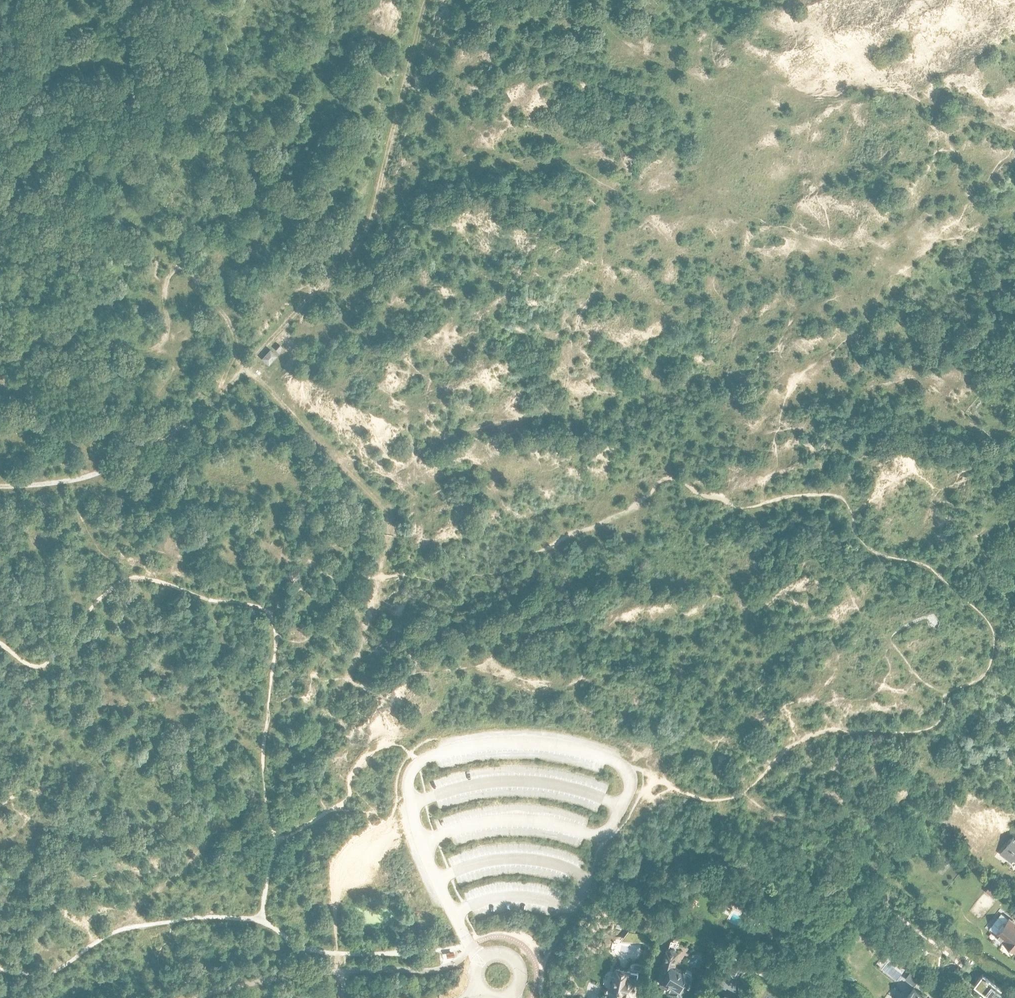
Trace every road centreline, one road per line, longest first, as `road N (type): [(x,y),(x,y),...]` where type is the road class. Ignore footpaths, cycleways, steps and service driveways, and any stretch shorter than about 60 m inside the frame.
road 1 (track): [(277,765),(326,710),(376,591),(386,512),(345,457),(250,365)]
road 2 (track): [(250,365),(364,236),(426,0)]
road 3 (track): [(0,485),(71,481),(109,468),(196,416),(250,365)]
road 4 (track): [(129,927),(141,905),(250,795)]
road 5 (track): [(0,644),(29,666),(46,665),(93,604),(129,577)]

